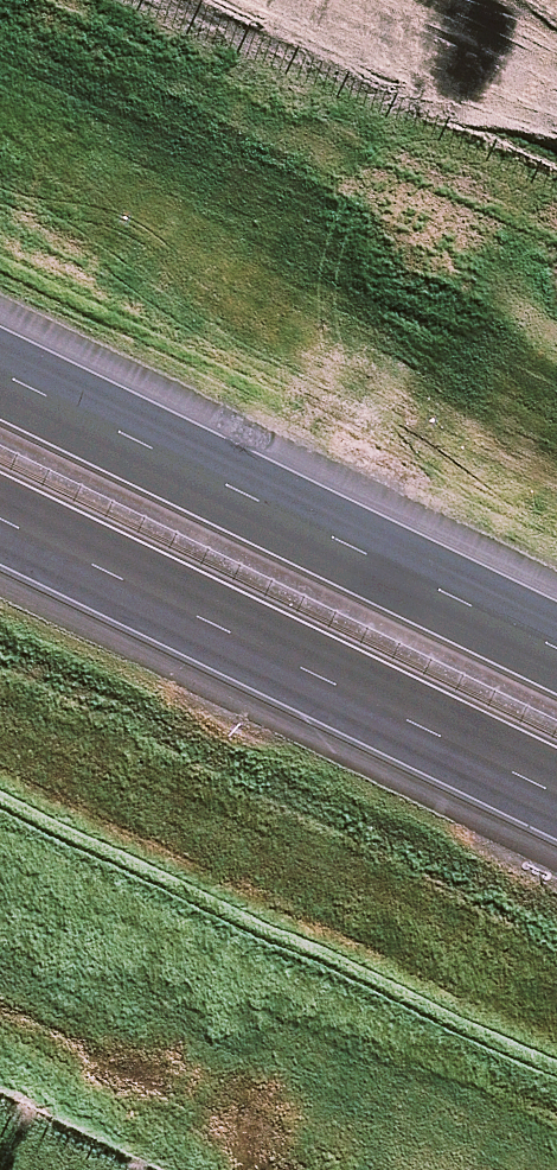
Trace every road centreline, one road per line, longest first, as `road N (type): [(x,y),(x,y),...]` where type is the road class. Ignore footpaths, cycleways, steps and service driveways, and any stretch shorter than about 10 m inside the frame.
road 1 (motorway): [(0,380),(556,656)]
road 2 (motorway): [(556,778),(0,503)]

